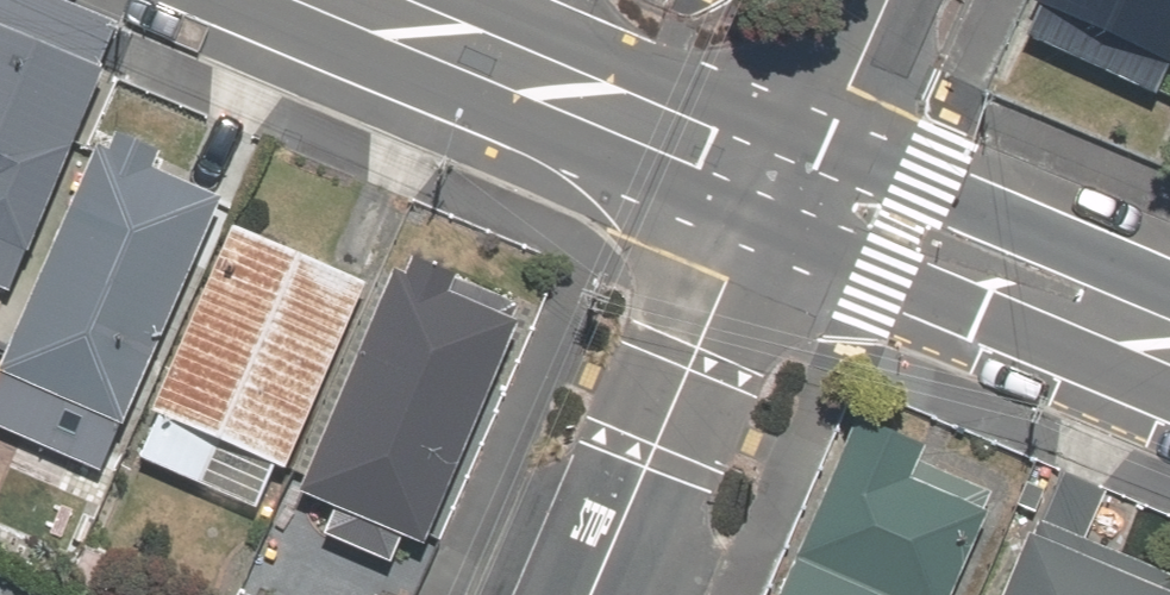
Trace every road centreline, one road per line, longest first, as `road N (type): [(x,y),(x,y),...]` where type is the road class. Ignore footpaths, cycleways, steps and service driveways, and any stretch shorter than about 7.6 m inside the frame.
road 1 (residential): [(354,0),(792,183)]
road 2 (residential): [(591,594),(729,278),(792,183)]
road 3 (residential): [(792,183),(1169,341)]
road 4 (residential): [(792,183),(848,88),(884,0)]

